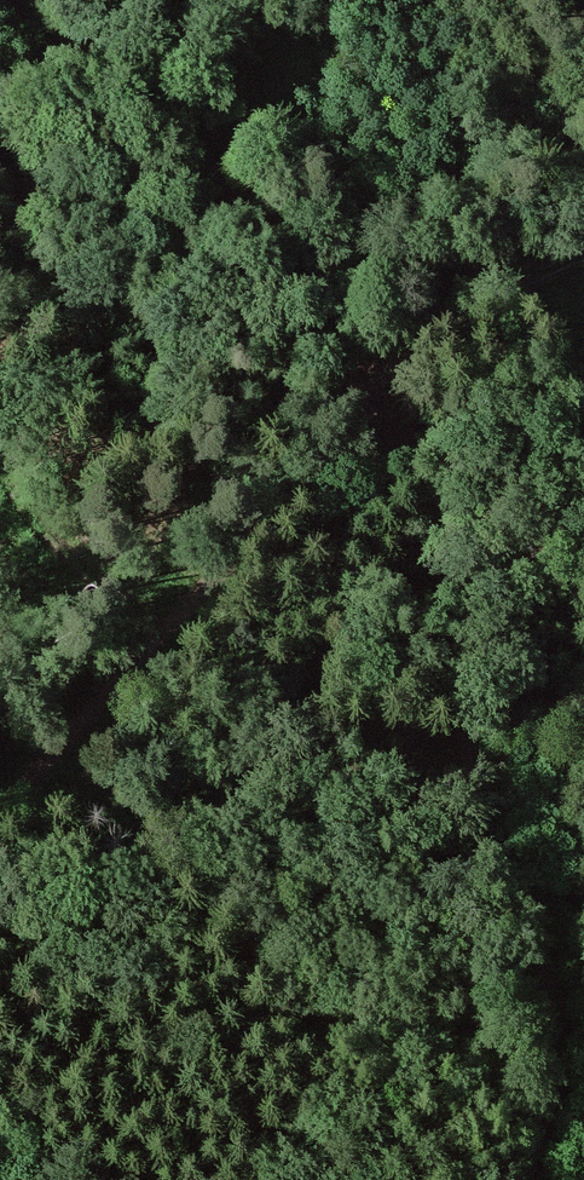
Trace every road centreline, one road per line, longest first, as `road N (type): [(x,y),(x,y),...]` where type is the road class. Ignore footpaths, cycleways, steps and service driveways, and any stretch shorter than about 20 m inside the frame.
road 1 (track): [(0,814),(383,385),(336,306),(237,198),(146,110),(0,2)]
road 2 (track): [(583,262),(475,311),(383,385),(433,527),(455,701),(475,774),(558,992),(562,1046),(532,1179)]

